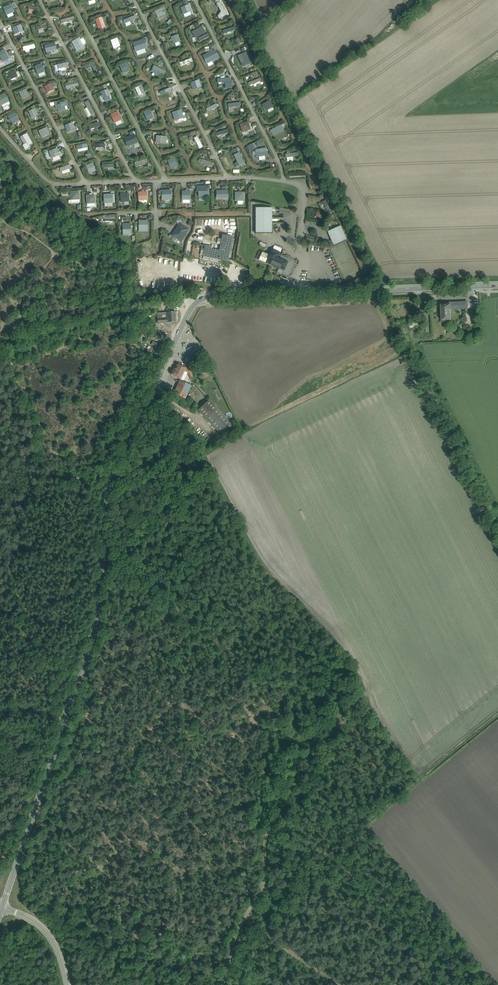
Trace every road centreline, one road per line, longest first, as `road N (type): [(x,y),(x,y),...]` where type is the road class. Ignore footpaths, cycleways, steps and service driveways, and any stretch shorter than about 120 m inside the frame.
road 1 (secondary): [(3,907),(89,657),(109,488),(192,309),(212,295),(375,290)]
road 2 (track): [(359,698),(333,720),(266,829),(267,877),(240,927),(224,984)]
road 3 (track): [(120,288),(114,239),(54,204),(0,146)]
road 4 (track): [(181,302),(0,343)]
road 5 (secondary): [(497,285),(375,290)]

